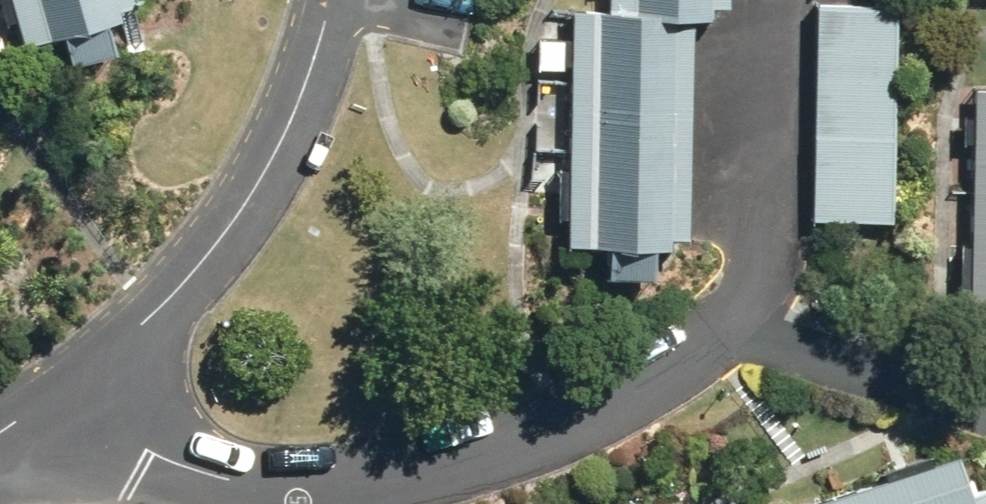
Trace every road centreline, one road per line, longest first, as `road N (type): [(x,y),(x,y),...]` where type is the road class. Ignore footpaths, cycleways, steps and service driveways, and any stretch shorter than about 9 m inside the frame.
road 1 (residential): [(33,422),(269,490),(480,467),(597,415),(745,327)]
road 2 (residential): [(33,422),(189,287),(296,121),(342,0)]
road 3 (residential): [(745,327),(772,249),(789,0)]
road 4 (residential): [(745,327),(985,412)]

